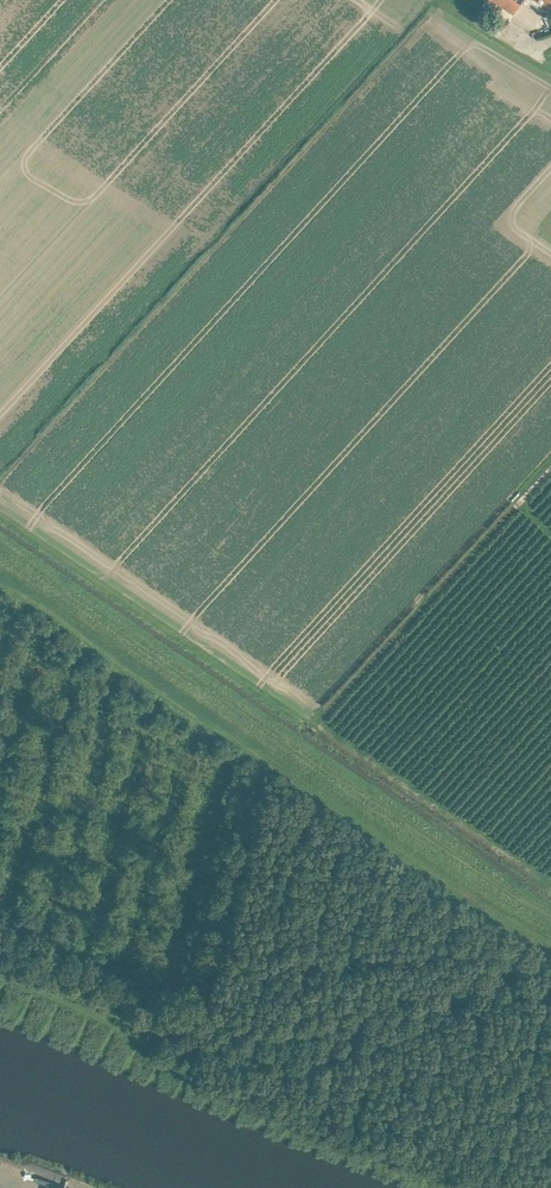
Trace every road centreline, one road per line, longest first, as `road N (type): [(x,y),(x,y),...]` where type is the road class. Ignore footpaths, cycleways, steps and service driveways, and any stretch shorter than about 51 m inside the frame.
road 1 (track): [(550,468),(324,713),(330,734)]

